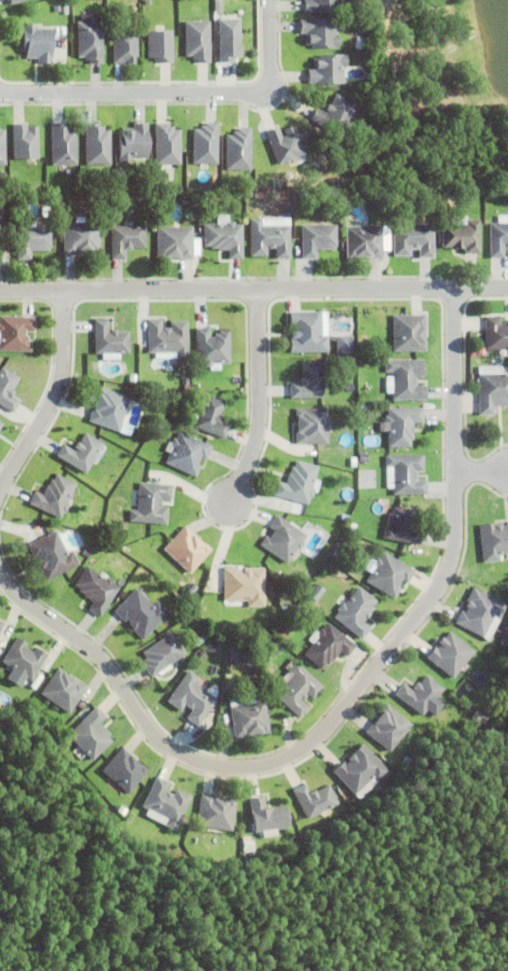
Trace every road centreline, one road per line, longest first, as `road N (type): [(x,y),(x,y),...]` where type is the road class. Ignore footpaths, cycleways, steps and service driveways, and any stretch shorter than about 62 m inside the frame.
road 1 (residential): [(0,576),(20,601),(103,662),(162,745),(231,770),(286,759),(315,740),(444,580),(455,532),(454,290)]
road 2 (residential): [(0,293),(507,289)]
road 3 (residential): [(266,0),(267,76),(250,93),(0,93)]
road 4 (residential): [(229,507),(255,441),(256,292)]
road 5 (residential): [(62,293),(62,348),(50,402),(0,489)]

